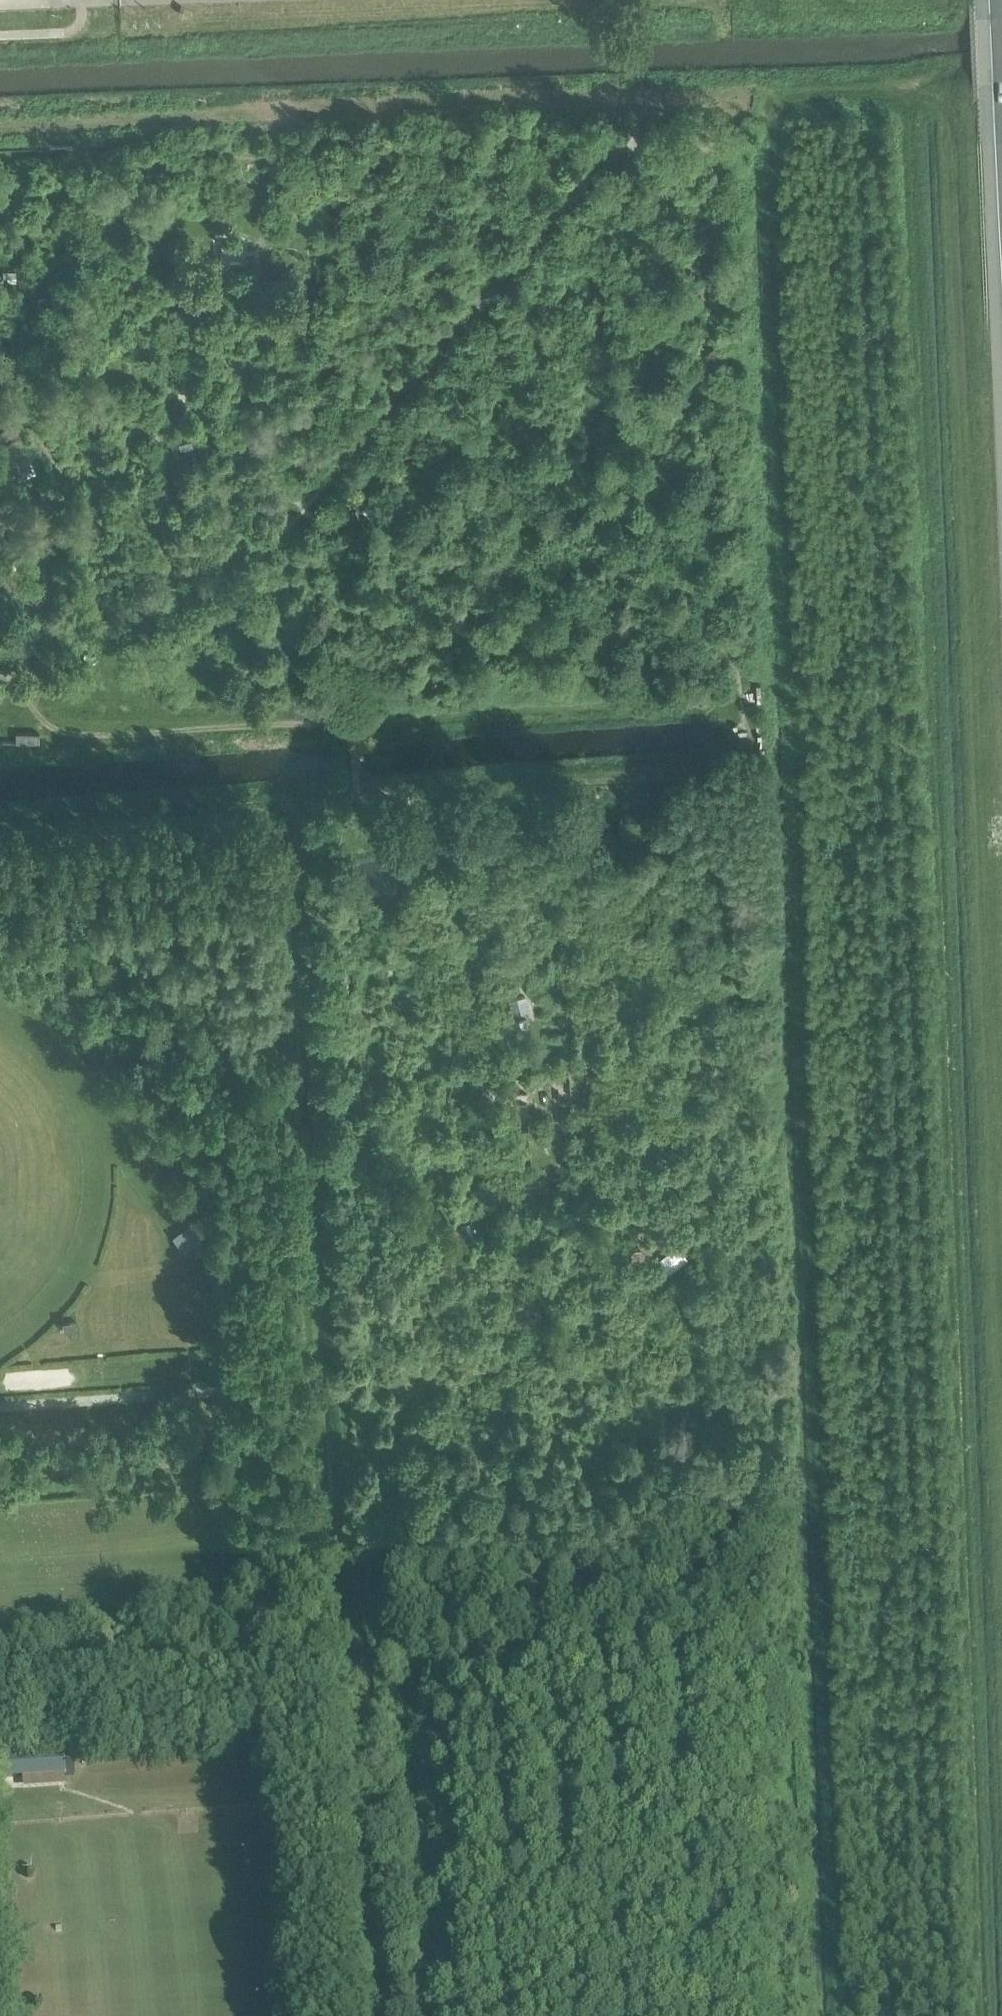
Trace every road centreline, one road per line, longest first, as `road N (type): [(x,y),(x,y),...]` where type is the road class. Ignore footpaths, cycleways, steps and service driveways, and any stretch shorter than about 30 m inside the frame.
road 1 (track): [(0,1699),(305,1674)]

